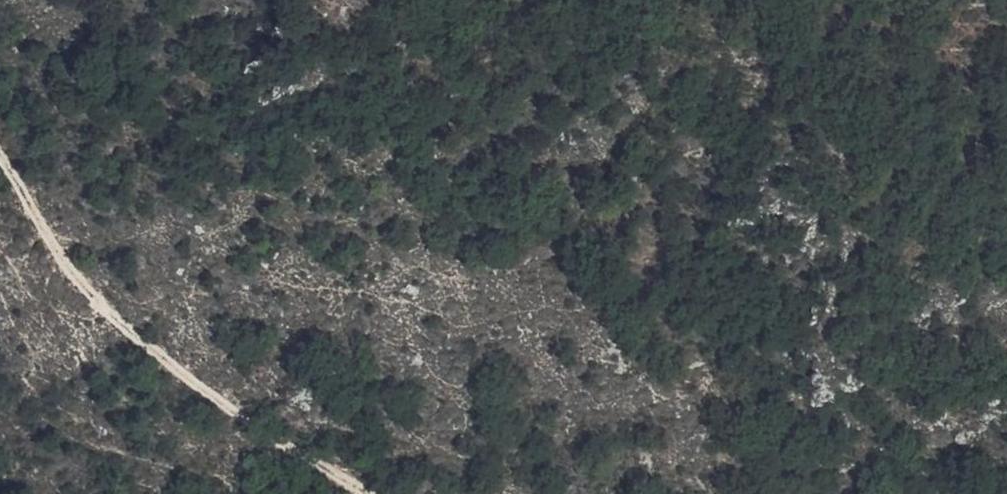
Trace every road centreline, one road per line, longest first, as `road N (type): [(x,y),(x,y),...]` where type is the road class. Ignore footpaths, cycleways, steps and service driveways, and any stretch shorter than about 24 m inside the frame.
road 1 (track): [(365,493),(127,341),(28,208),(0,150)]

